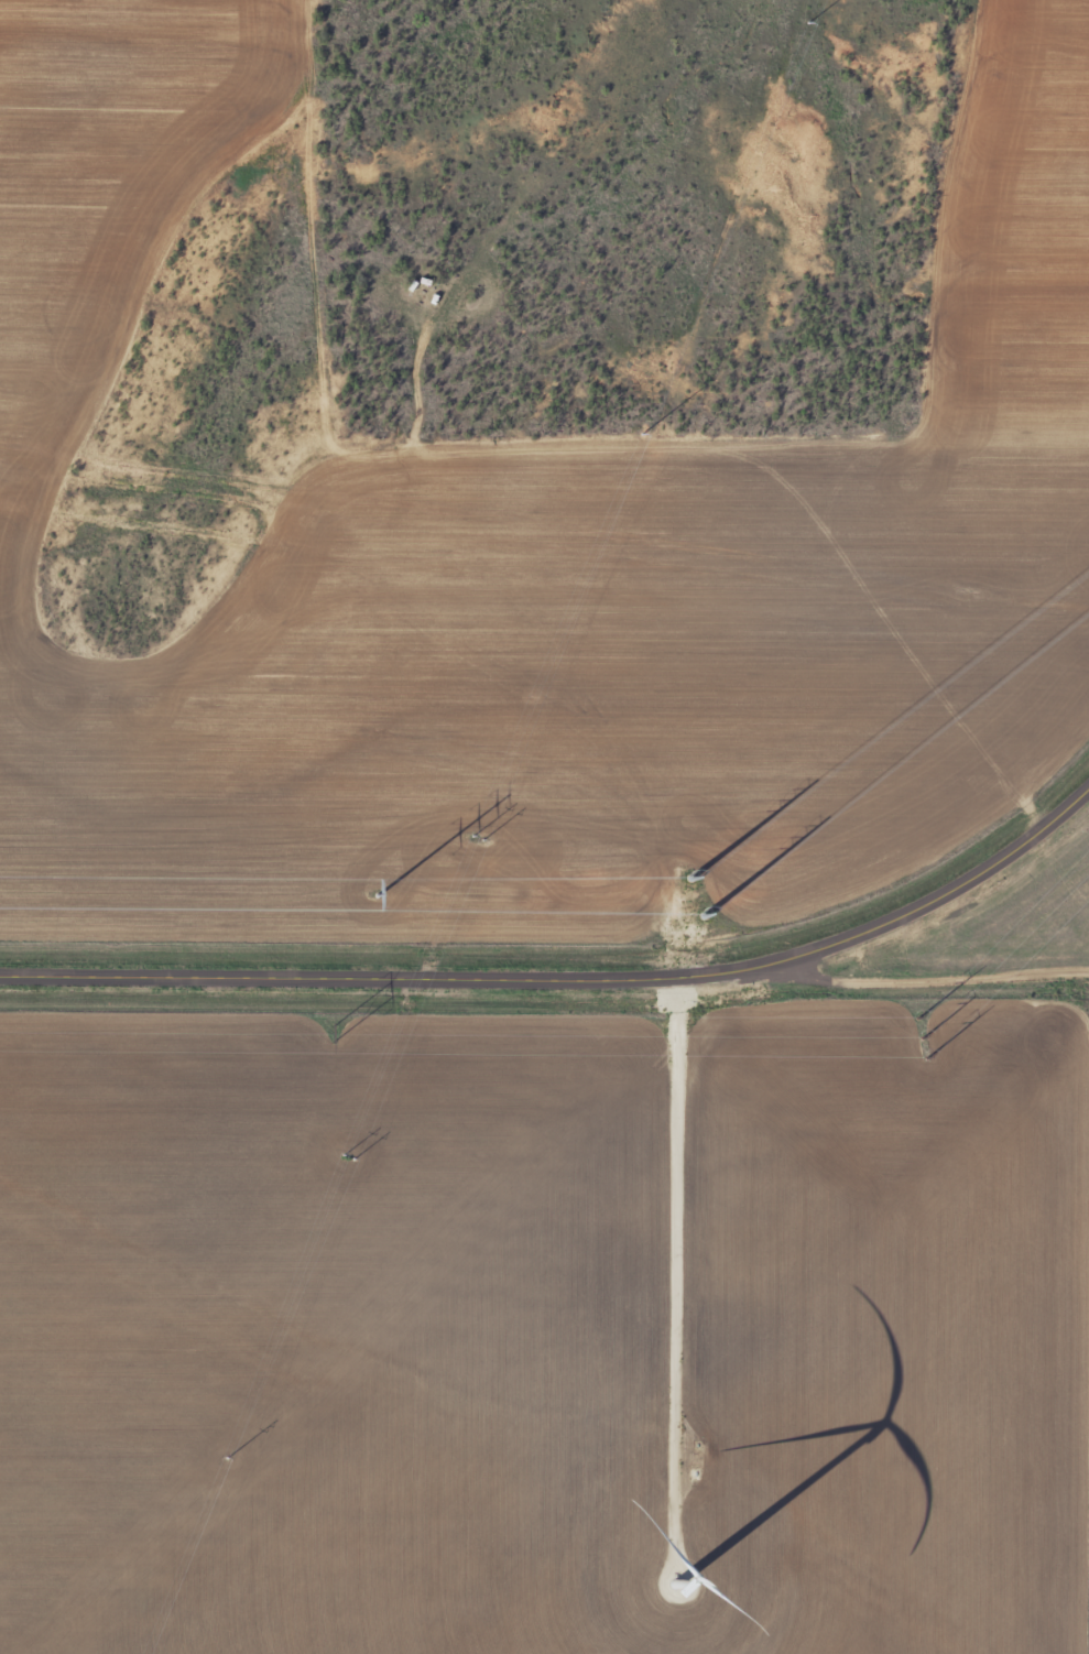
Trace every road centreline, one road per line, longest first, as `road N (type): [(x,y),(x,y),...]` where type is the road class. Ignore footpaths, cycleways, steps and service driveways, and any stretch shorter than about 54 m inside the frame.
road 1 (tertiary): [(0,981),(656,984),(781,972),(976,882),(1088,796)]
road 2 (residential): [(1088,970),(814,961)]

